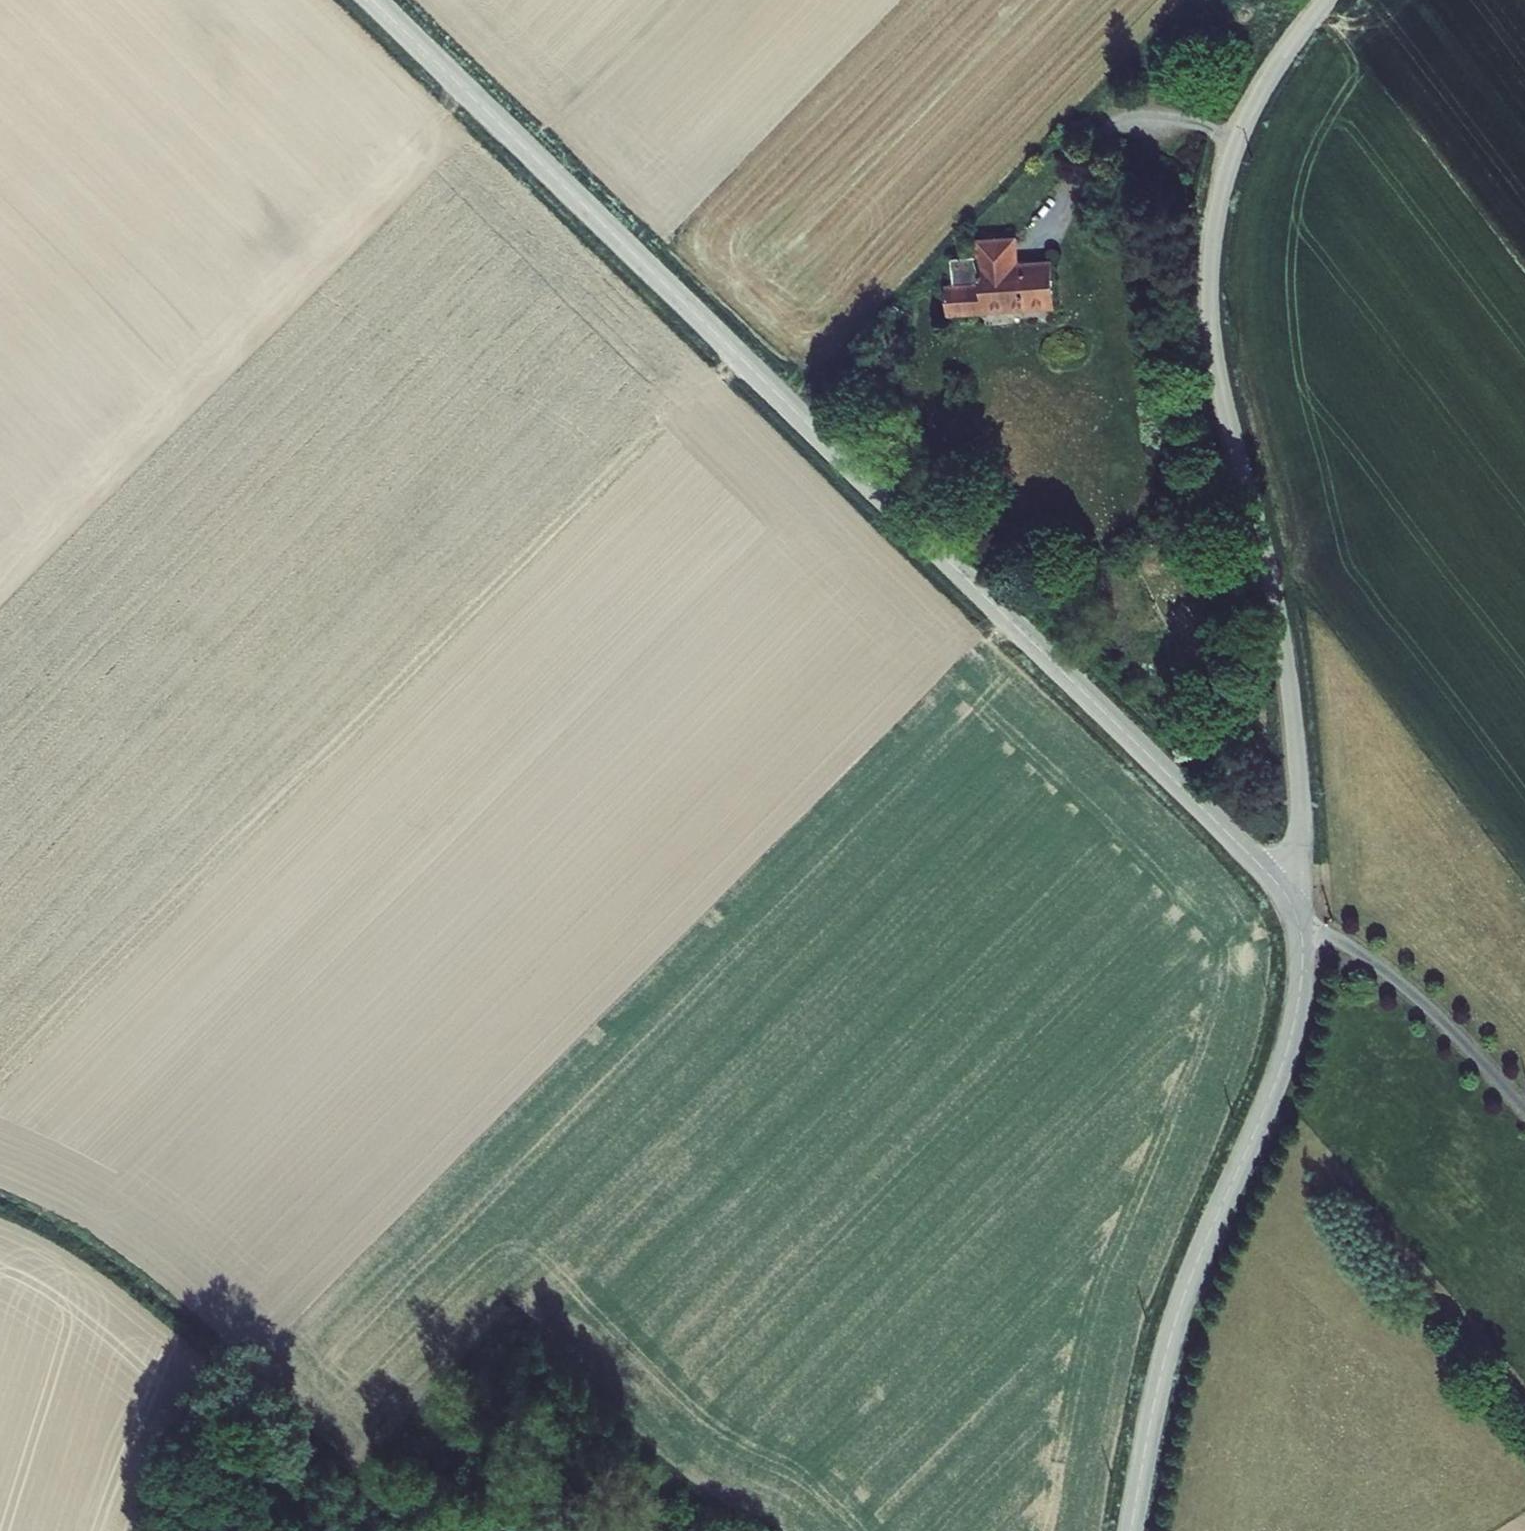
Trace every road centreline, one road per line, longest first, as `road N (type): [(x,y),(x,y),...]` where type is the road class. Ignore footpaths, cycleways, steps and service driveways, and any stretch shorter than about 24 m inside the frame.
road 1 (tertiary): [(1302,906),(374,0)]
road 2 (unclassified): [(1302,906),(1283,634),(1223,393),(1211,294),(1219,211),(1242,130),(1323,0)]
road 3 (tertiary): [(1131,1530),(1176,1315),(1288,1044),(1302,906)]

